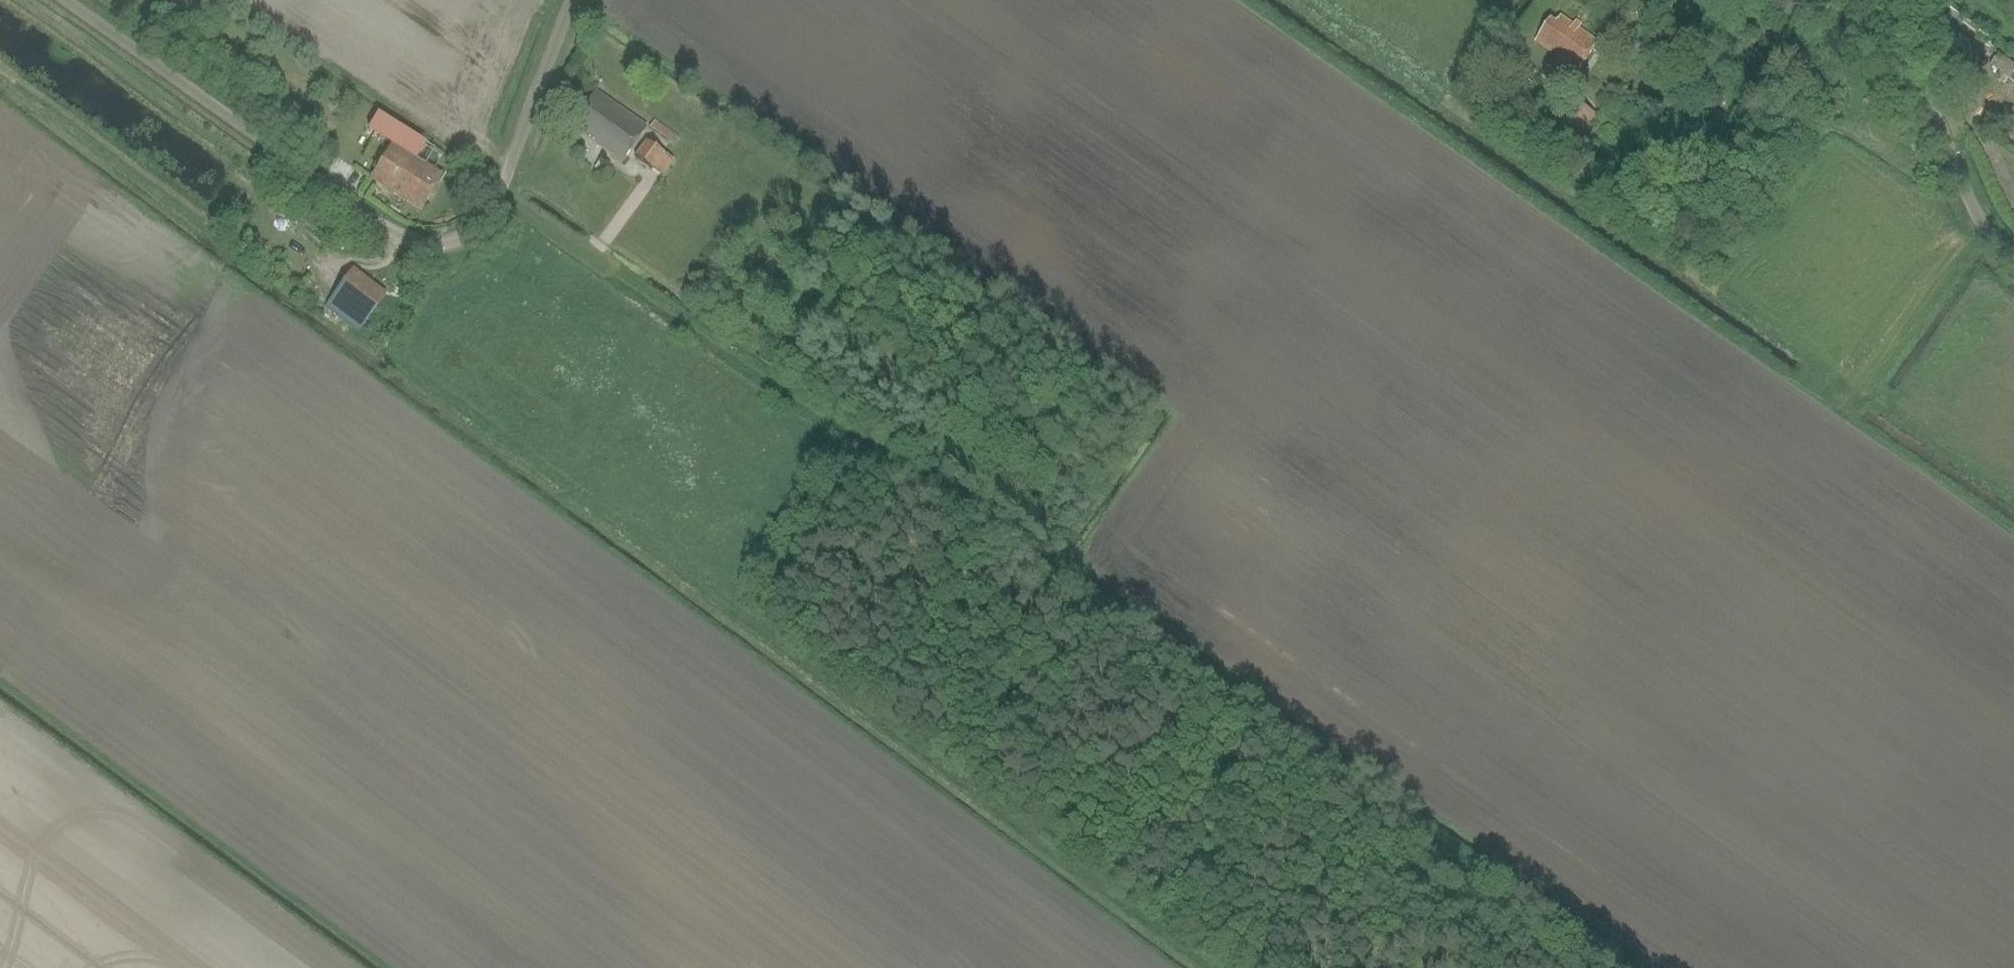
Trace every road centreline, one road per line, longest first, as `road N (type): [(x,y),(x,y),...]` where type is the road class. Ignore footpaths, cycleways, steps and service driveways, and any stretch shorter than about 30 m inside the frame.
road 1 (unclassified): [(508,213),(471,243),(423,243),(385,229),(68,0)]
road 2 (unclassified): [(2013,269),(1977,233),(1936,119),(1914,88),(1790,0)]
road 3 (unclassified): [(508,213),(504,194),(576,0)]

